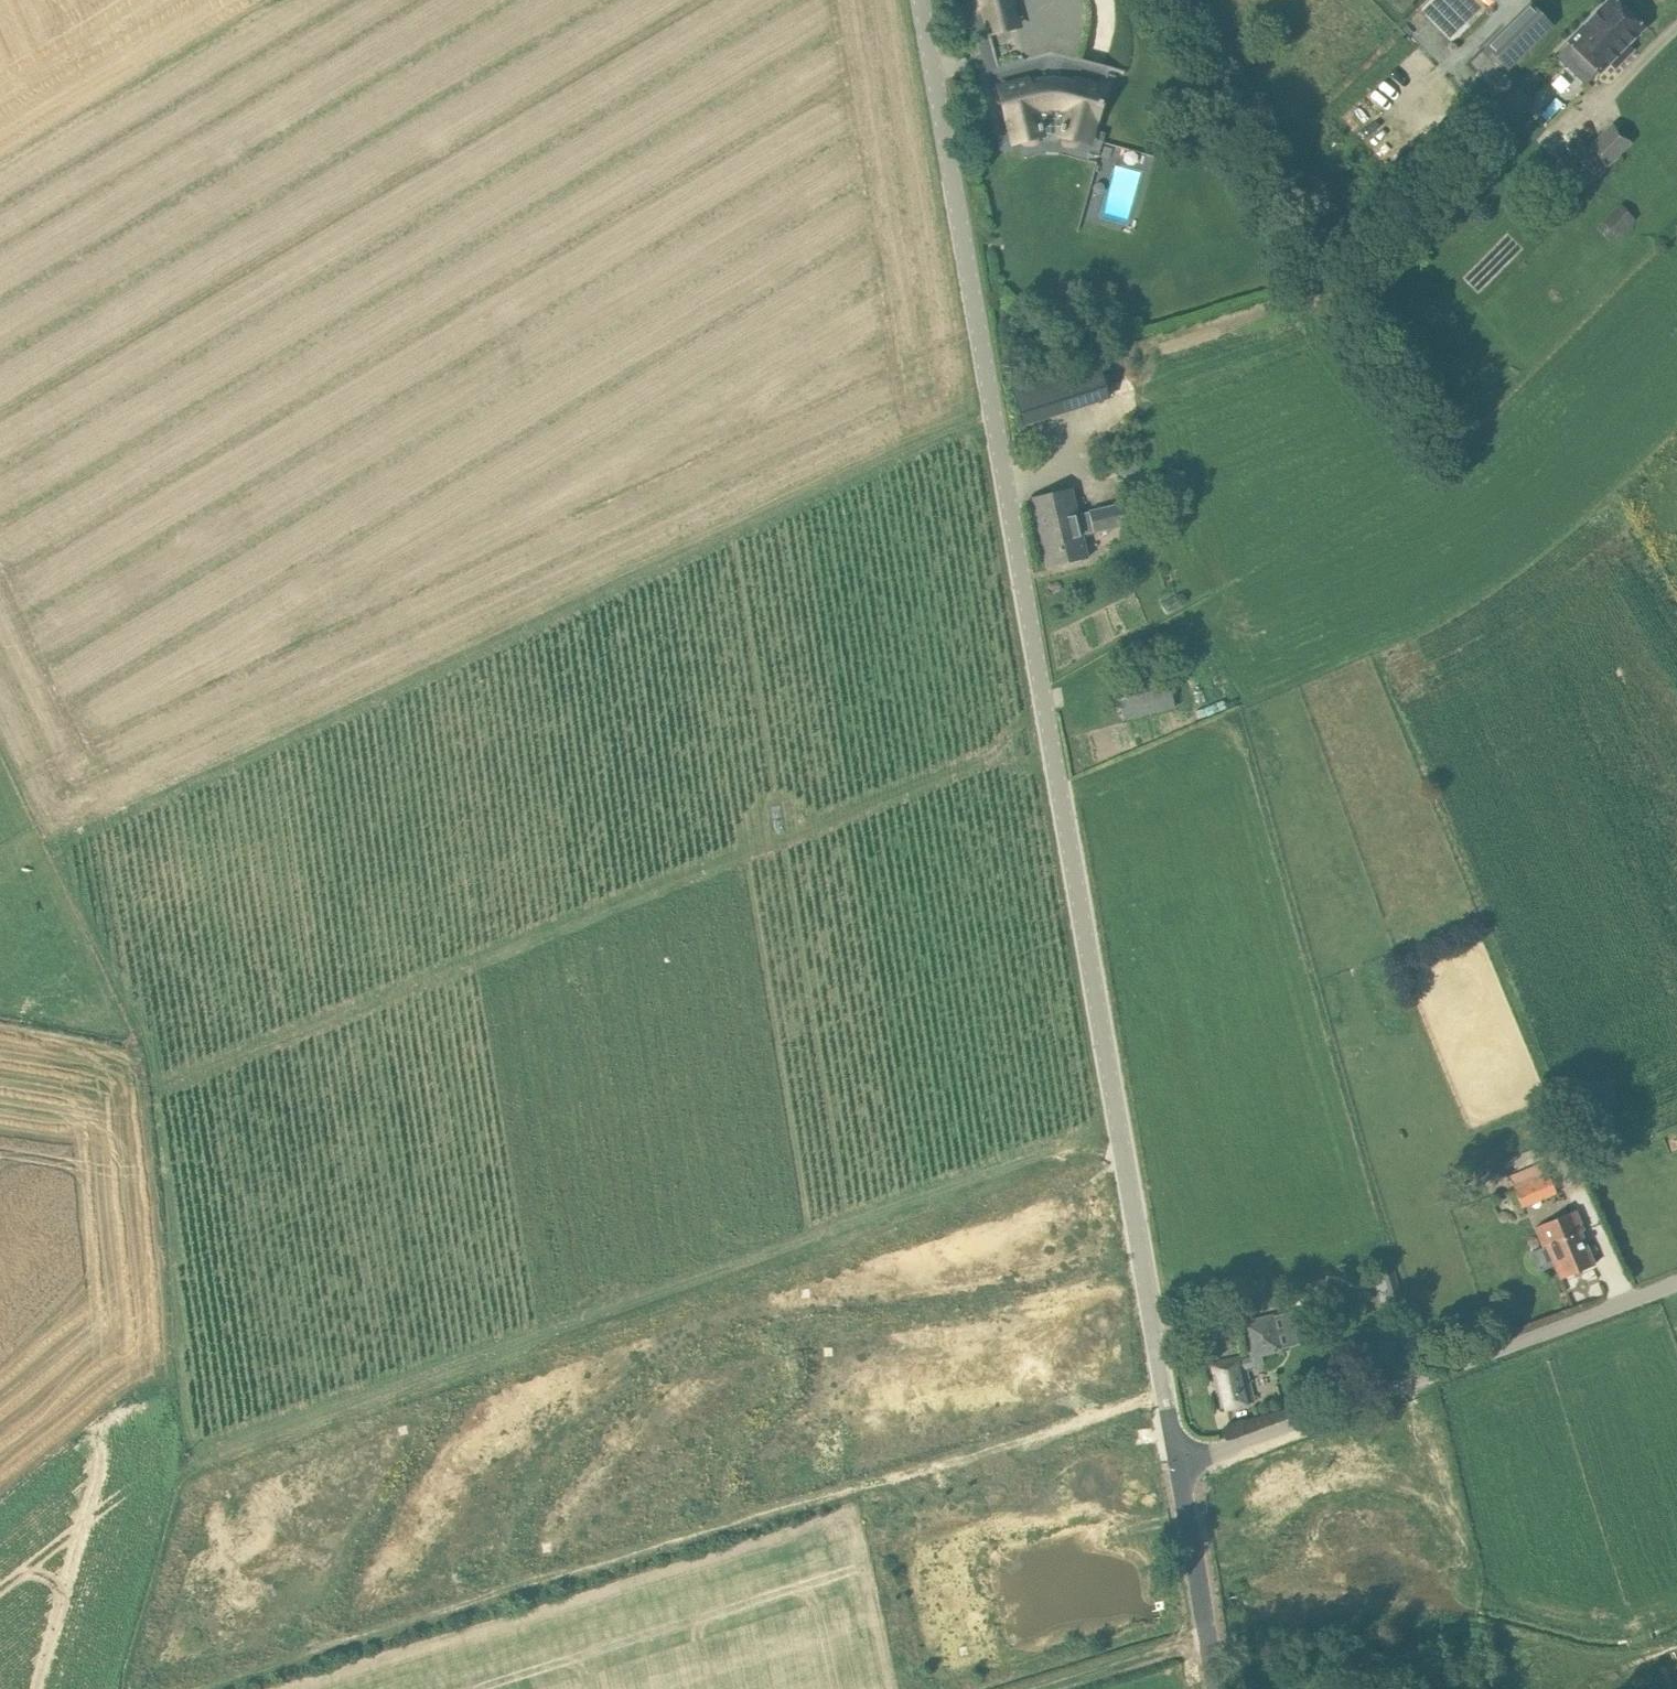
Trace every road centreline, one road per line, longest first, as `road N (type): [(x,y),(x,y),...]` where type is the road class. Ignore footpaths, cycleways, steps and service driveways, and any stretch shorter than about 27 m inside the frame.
road 1 (unclassified): [(1177,1467),(915,0)]
road 2 (unclassified): [(1177,1467),(1676,1278)]
road 3 (unclassified): [(1216,1688),(1177,1467)]

